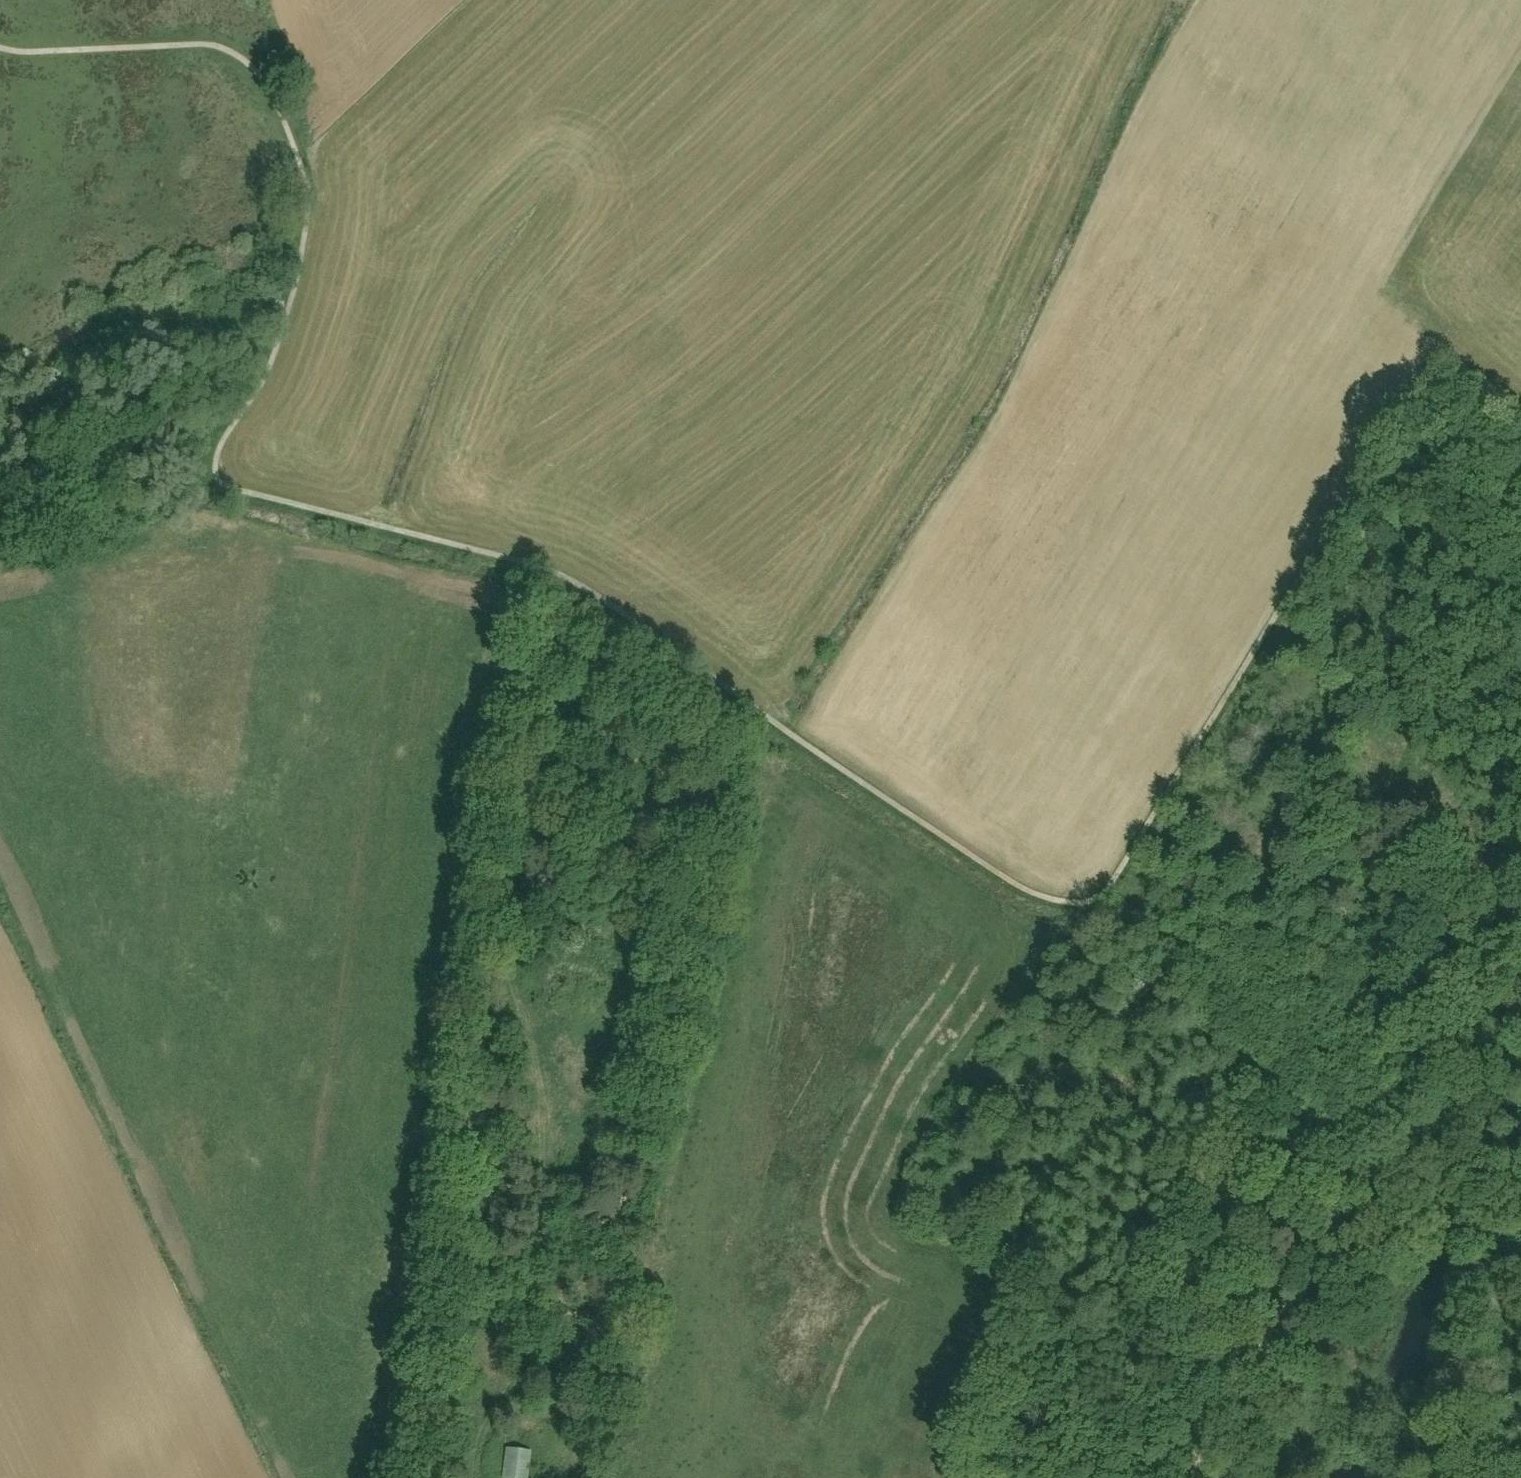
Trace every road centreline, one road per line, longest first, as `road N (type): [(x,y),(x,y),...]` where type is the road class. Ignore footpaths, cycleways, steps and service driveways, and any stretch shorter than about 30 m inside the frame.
road 1 (track): [(458,1477),(472,1419),(505,1382),(532,1247),(532,1153),(502,930),(506,870),(560,705),(610,606)]
road 2 (track): [(1520,930),(1178,1477)]

